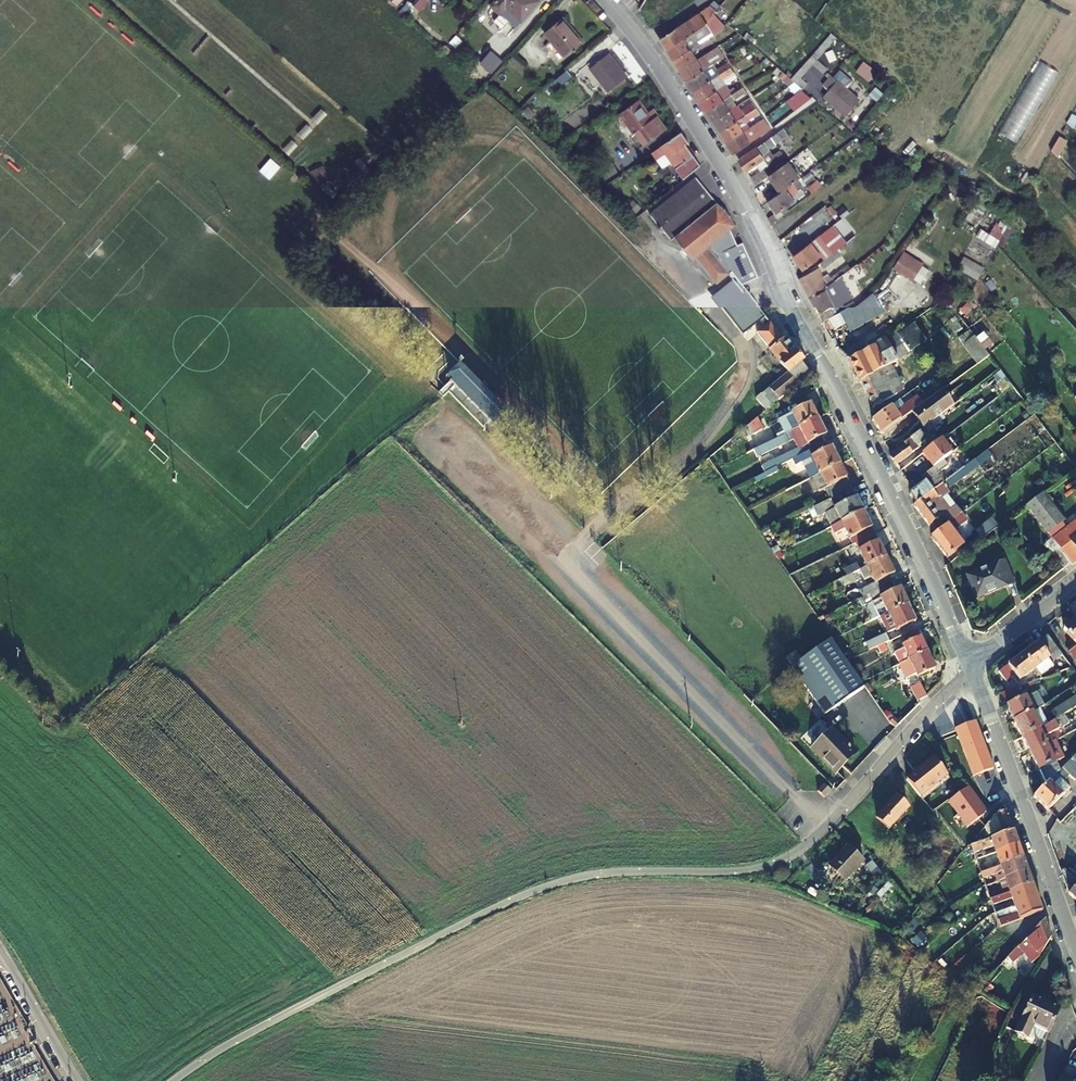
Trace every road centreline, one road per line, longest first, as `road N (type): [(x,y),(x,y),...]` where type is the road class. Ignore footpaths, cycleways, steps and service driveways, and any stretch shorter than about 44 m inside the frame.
road 1 (tertiary): [(971,672),(731,182),(646,49),(604,0)]
road 2 (unclassified): [(172,1080),(263,1026),(540,888),(598,874),(750,870),(803,848)]
road 3 (tertiary): [(1075,952),(971,672)]
road 4 (residential): [(803,848),(971,672)]
road 5 (residential): [(75,1080),(0,956)]
road 6 (tertiary): [(971,672),(1075,586)]

